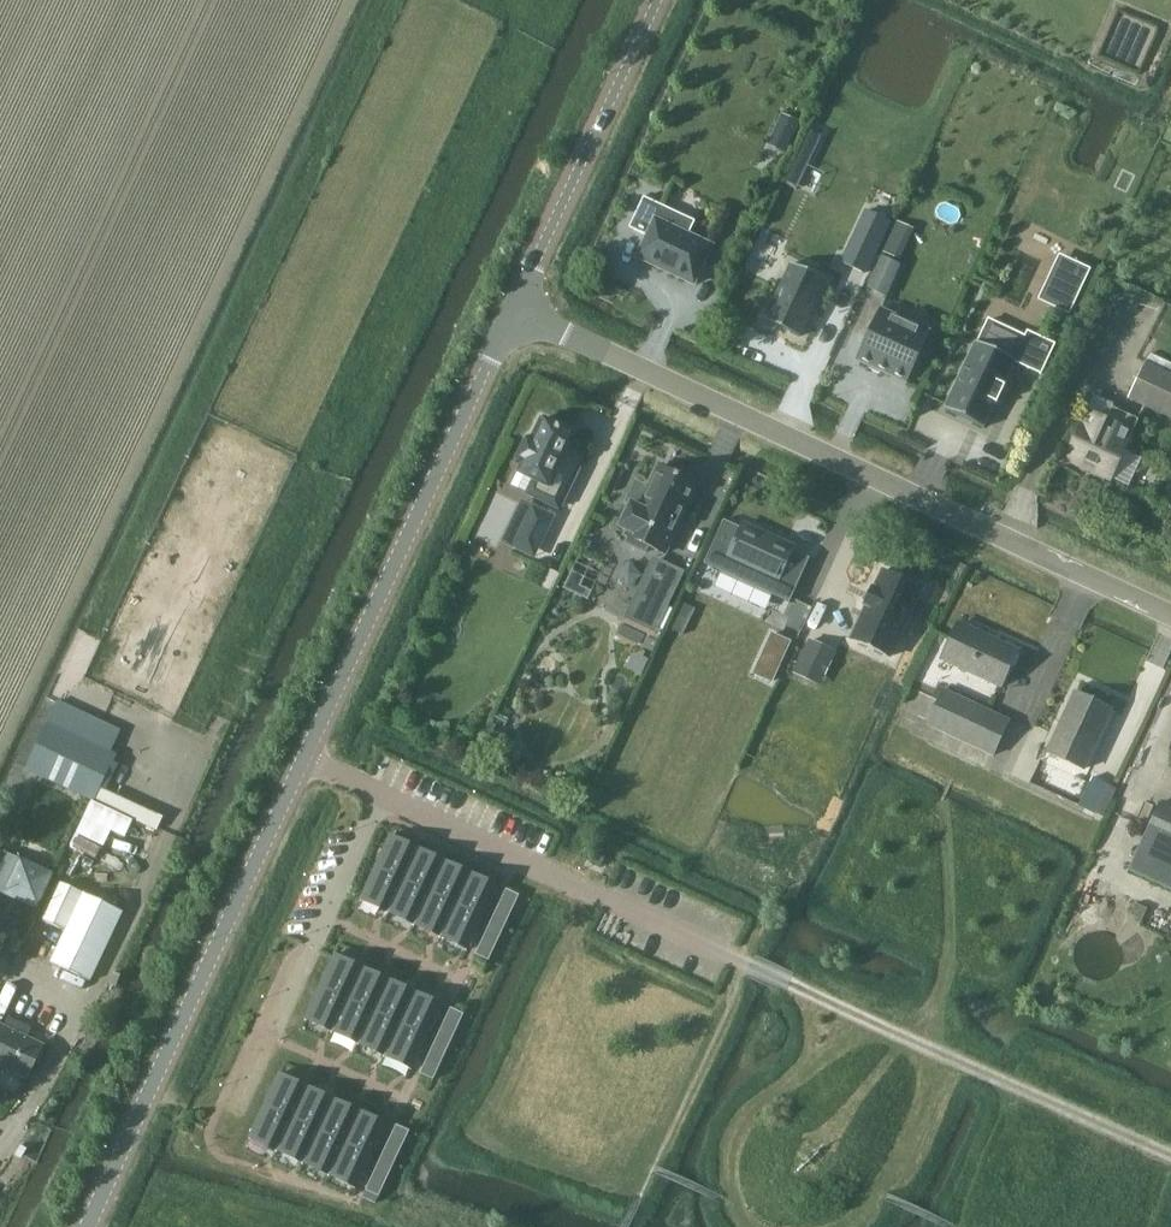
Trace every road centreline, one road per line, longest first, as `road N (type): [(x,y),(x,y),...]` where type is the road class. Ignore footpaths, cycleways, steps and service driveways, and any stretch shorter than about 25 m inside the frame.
road 1 (unclassified): [(1170,615),(513,311)]
road 2 (unclassified): [(306,756),(787,982)]
road 3 (unclassified): [(306,756),(88,1226)]
road 4 (unclassified): [(513,311),(306,756)]
road 5 (track): [(787,982),(1170,1157)]
road 6 (unclassified): [(658,0),(513,311)]

